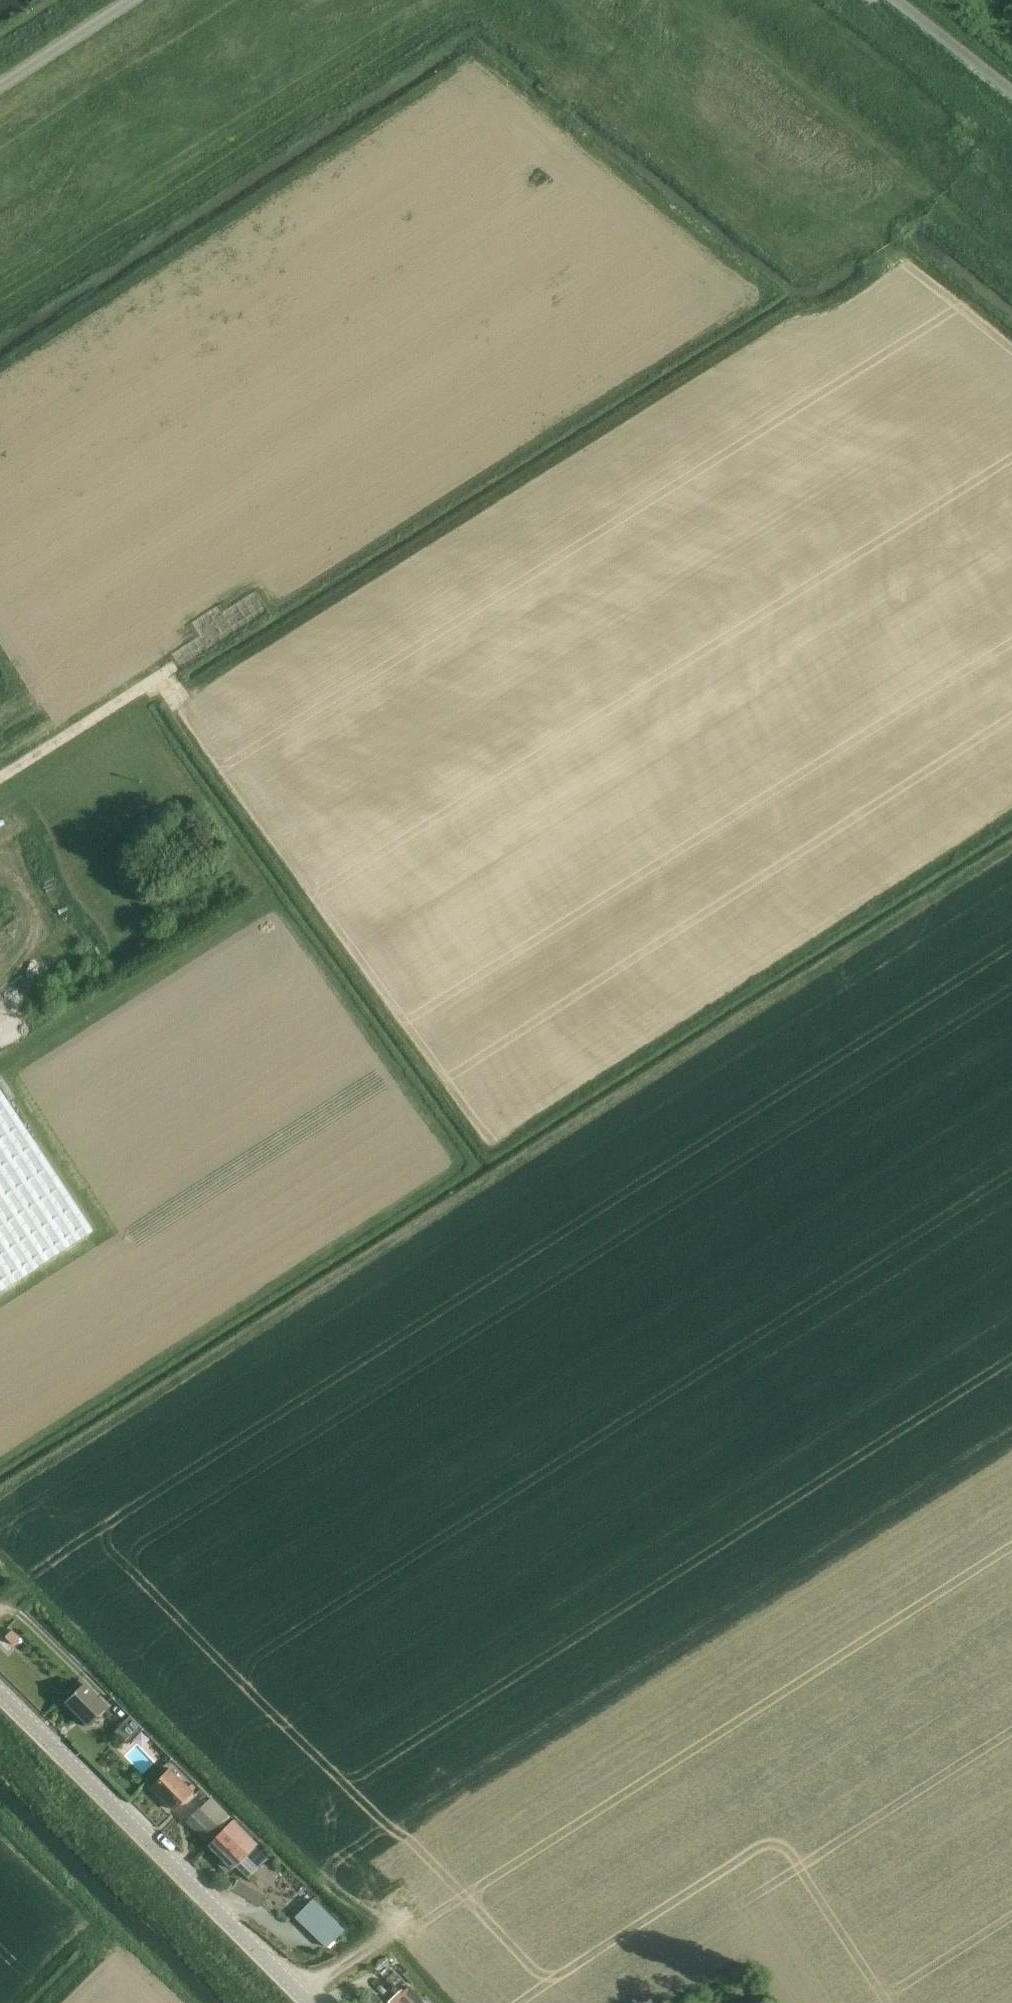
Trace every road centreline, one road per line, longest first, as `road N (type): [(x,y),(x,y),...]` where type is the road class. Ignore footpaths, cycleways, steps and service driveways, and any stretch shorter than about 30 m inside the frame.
road 1 (tertiary): [(313,2002),(0,1694)]
road 2 (track): [(261,609),(0,776)]
road 3 (track): [(0,89),(134,0)]
road 4 (track): [(654,0),(612,54),(543,113)]

